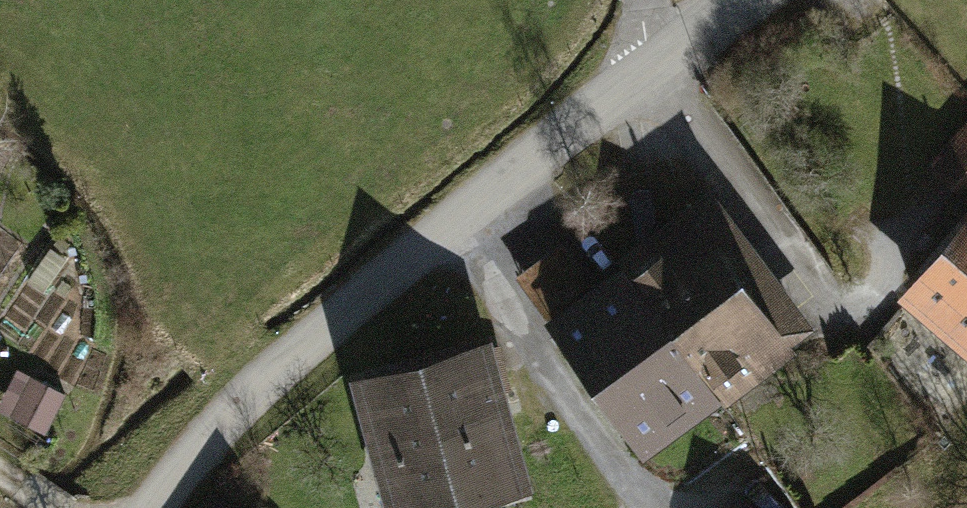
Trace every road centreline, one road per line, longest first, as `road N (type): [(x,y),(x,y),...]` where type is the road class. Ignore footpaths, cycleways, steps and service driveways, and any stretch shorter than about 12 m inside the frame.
road 1 (residential): [(652,61),(422,243),(217,428),(154,507)]

